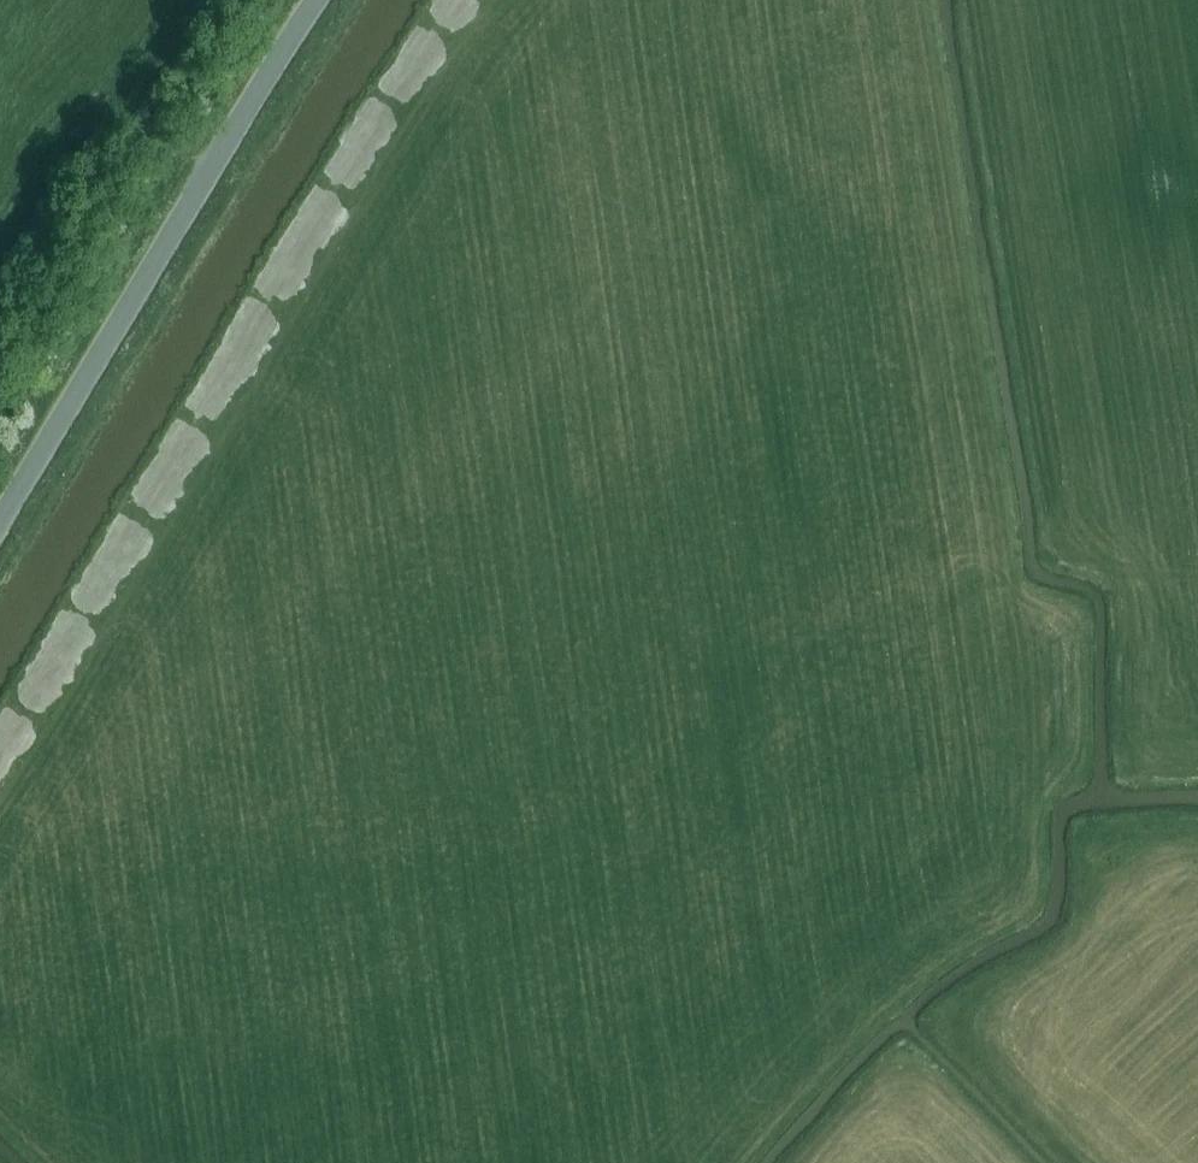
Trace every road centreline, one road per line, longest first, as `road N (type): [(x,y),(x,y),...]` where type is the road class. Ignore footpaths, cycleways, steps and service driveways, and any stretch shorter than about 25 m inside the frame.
road 1 (tertiary): [(0,523),(318,0)]

